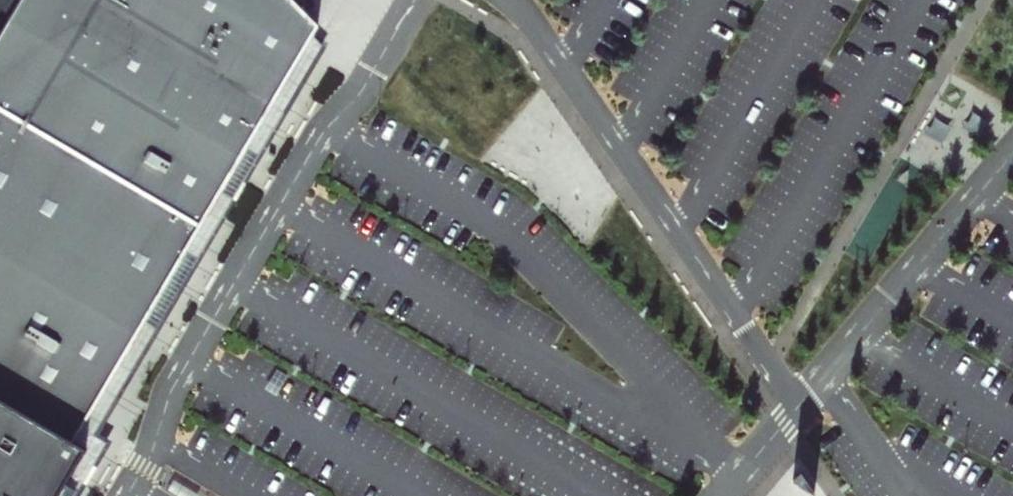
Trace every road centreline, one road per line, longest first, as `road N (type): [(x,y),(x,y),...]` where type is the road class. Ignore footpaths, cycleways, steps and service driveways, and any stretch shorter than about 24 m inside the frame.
road 1 (residential): [(127,495),(174,383),(322,133),(364,88),(415,0)]
road 2 (residential): [(1012,155),(722,495)]

